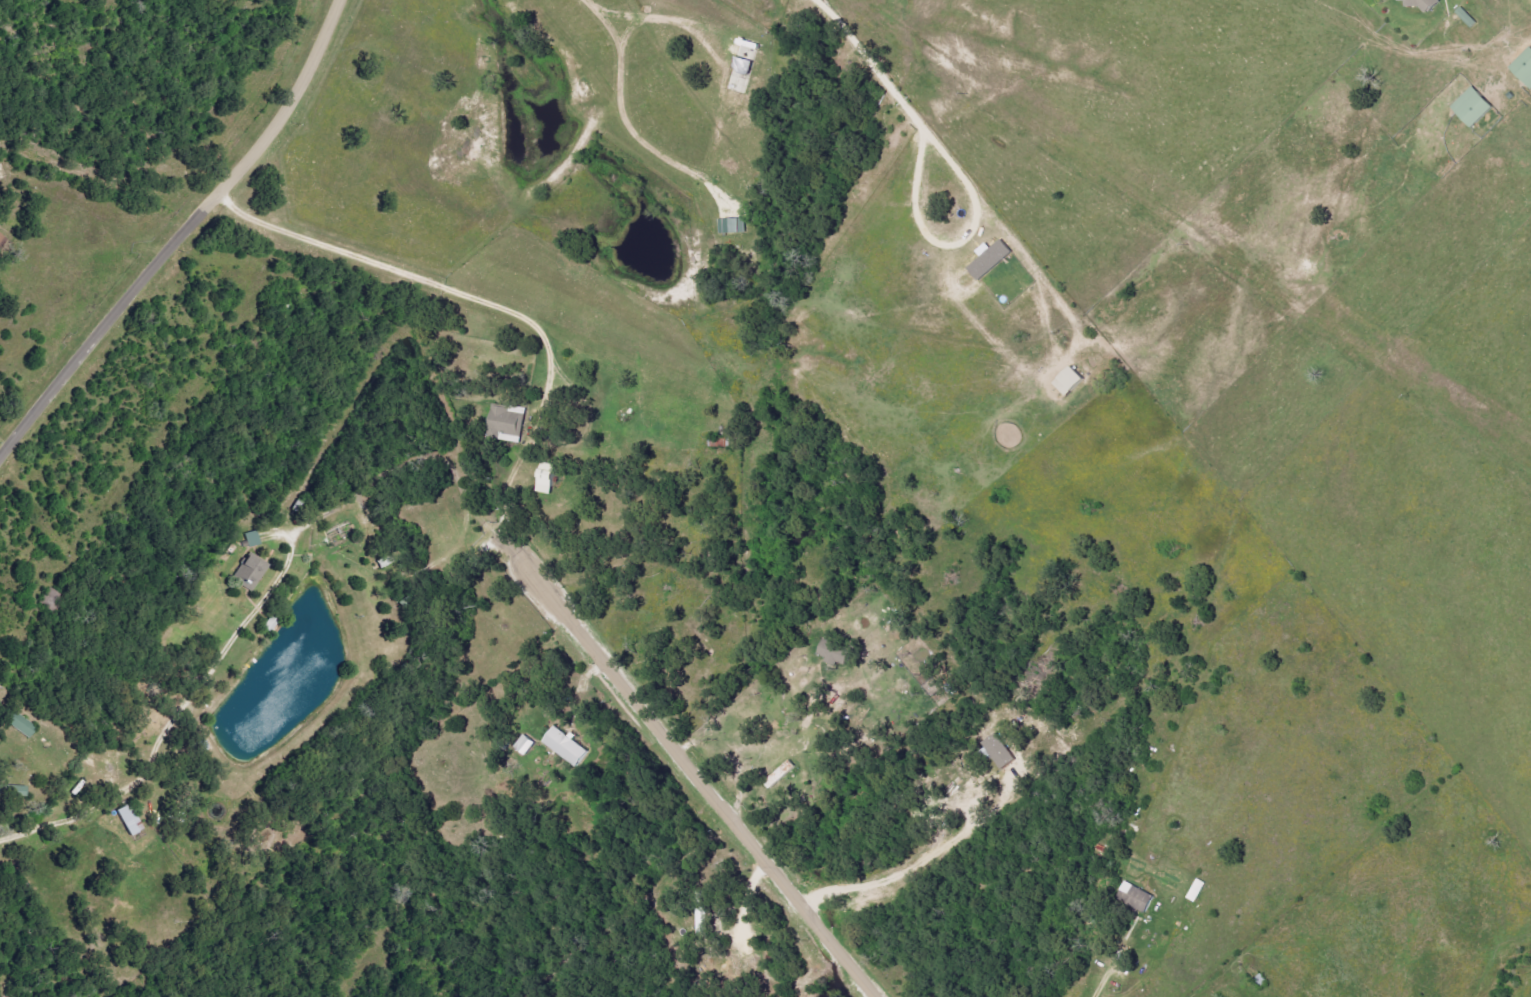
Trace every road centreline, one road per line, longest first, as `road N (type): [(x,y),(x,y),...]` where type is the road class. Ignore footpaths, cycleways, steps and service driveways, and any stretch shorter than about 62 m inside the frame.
road 1 (residential): [(509,553),(873,996)]
road 2 (residential): [(335,0),(312,59),(272,123),(0,455)]

